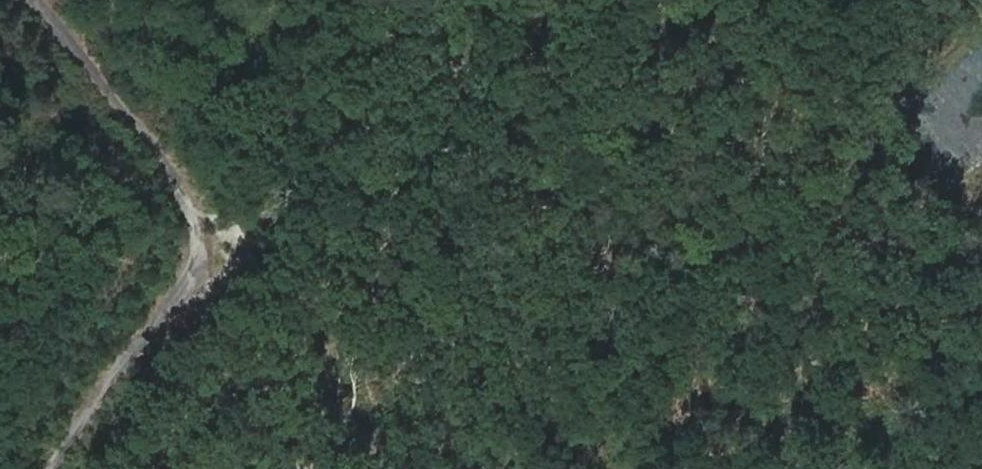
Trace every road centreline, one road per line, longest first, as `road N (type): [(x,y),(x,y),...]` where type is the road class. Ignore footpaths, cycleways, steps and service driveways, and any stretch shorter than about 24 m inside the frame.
road 1 (track): [(62,468),(185,290),(204,231),(186,179),(30,0)]

